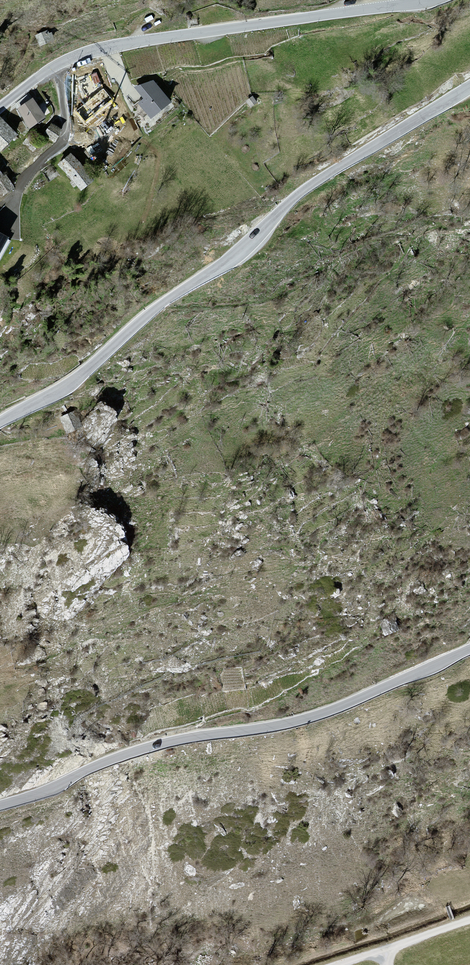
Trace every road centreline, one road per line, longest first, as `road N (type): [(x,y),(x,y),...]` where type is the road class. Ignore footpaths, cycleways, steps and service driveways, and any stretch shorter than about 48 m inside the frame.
road 1 (tertiary): [(0,425),(63,391),(238,256),(312,185),(469,87)]
road 2 (tertiary): [(469,649),(317,716),(143,748),(0,805)]
road 3 (tertiary): [(432,0),(88,52),(0,109)]

